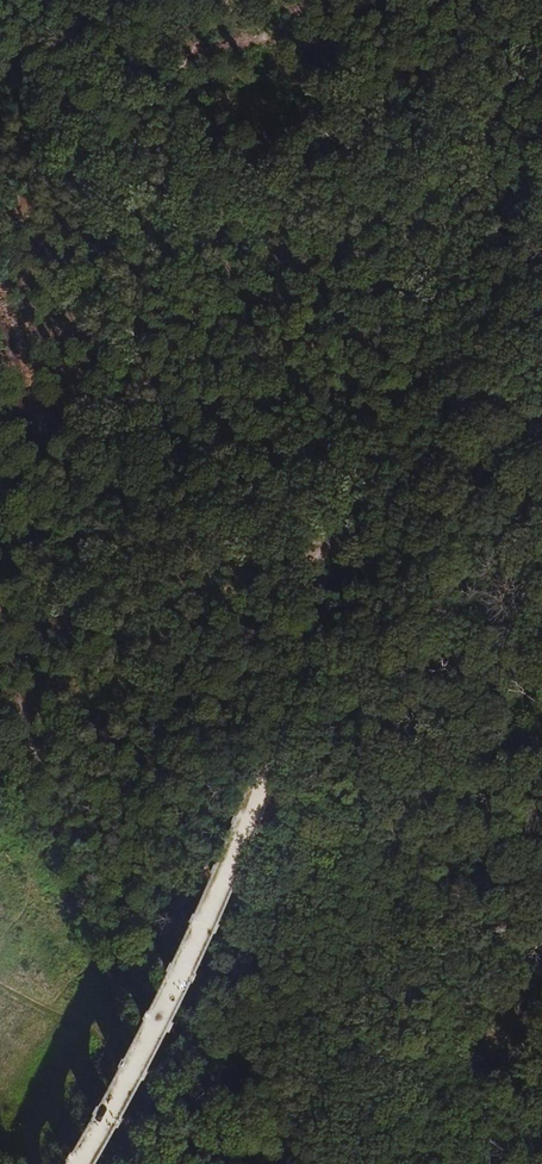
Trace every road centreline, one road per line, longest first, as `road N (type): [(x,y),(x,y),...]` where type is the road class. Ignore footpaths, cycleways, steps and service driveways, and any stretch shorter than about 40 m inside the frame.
road 1 (track): [(274,746),(430,286),(541,0)]
road 2 (track): [(81,1163),(166,1009),(274,746)]
road 3 (track): [(0,340),(15,393),(0,542)]
road 4 (track): [(0,600),(23,724)]

